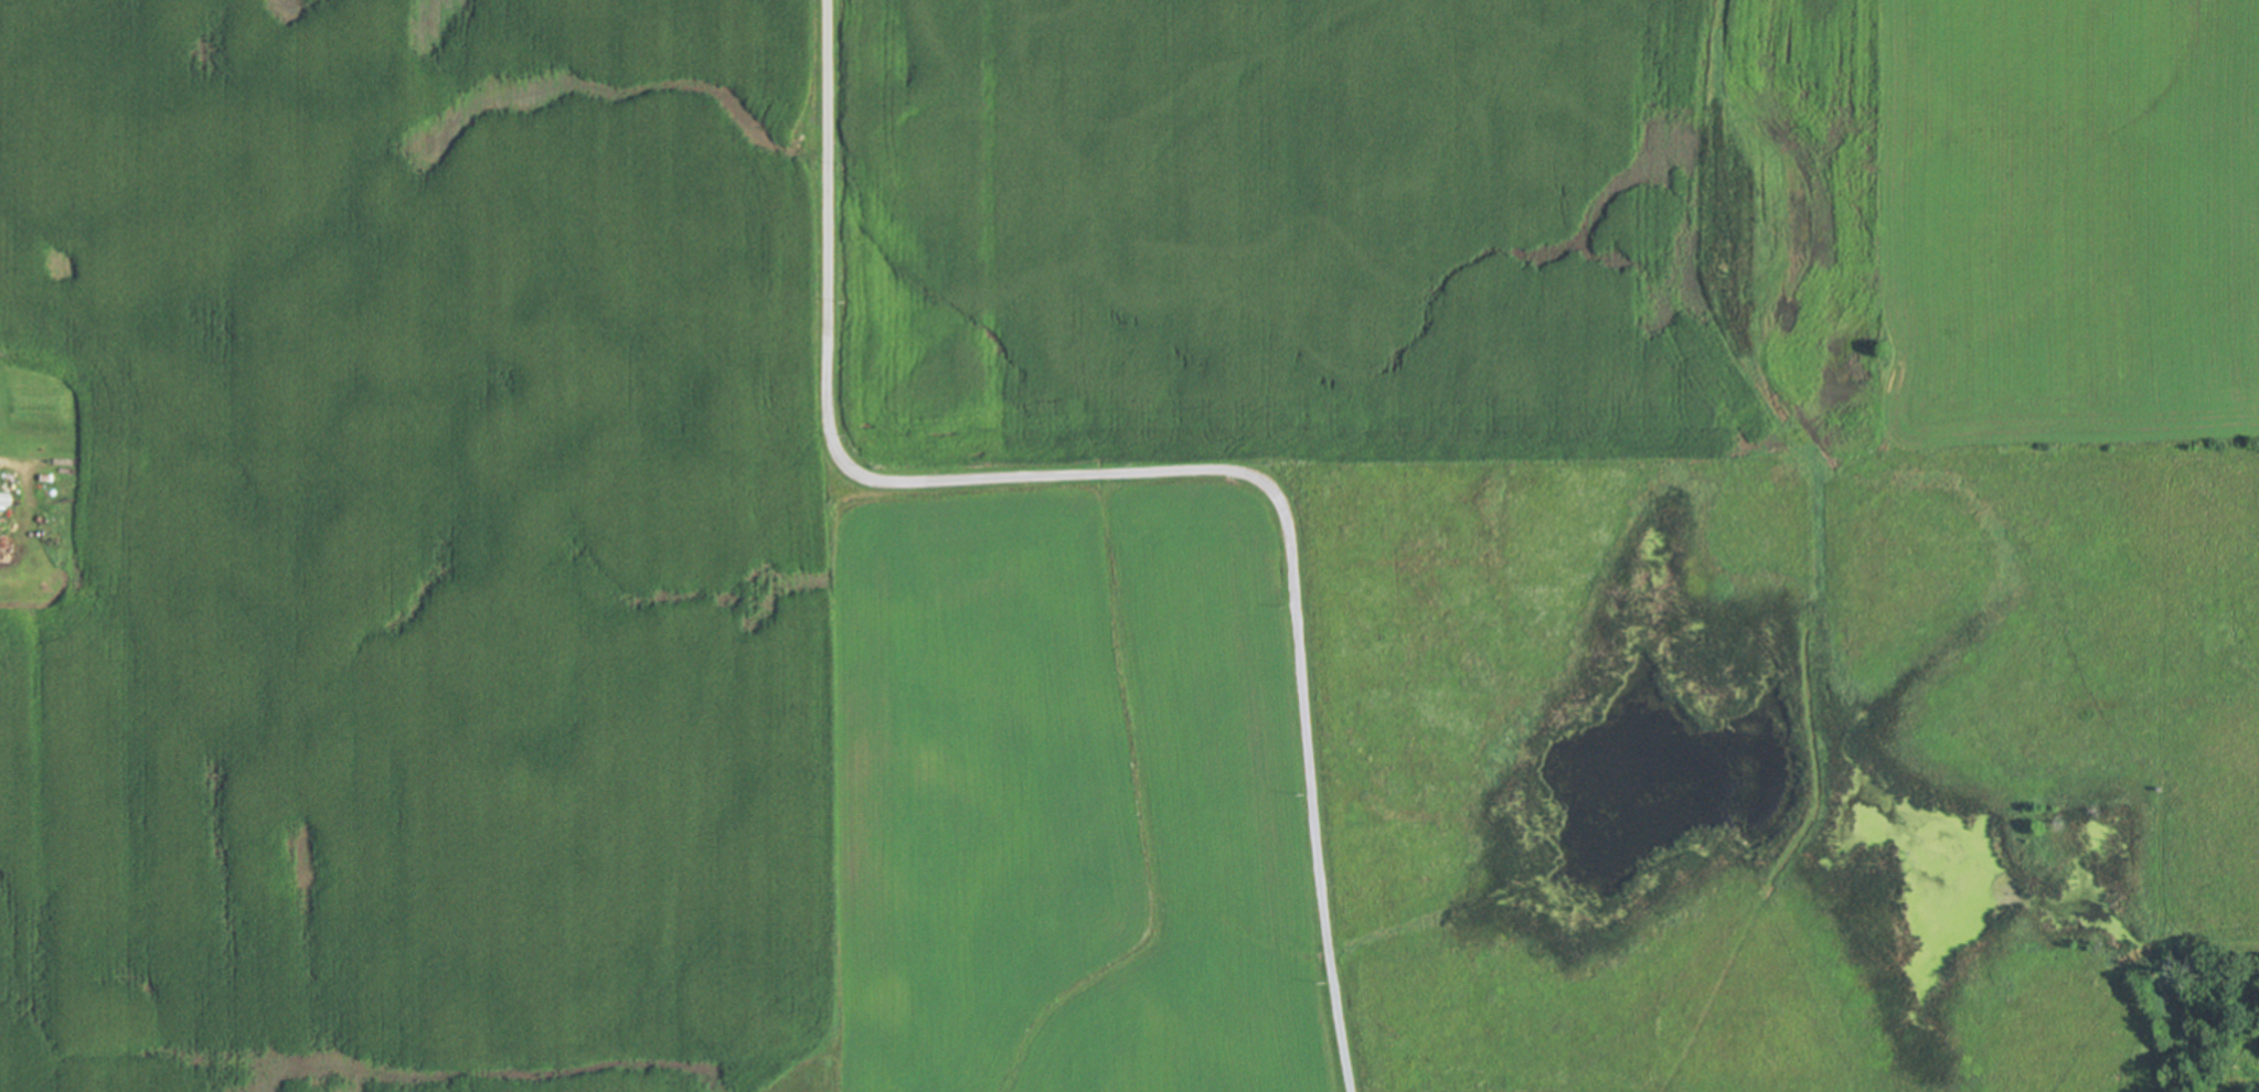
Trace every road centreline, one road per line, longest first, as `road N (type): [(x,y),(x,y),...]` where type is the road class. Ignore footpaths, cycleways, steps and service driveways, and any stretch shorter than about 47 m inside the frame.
road 1 (residential): [(872,480),(839,457),(829,417),(826,0)]

